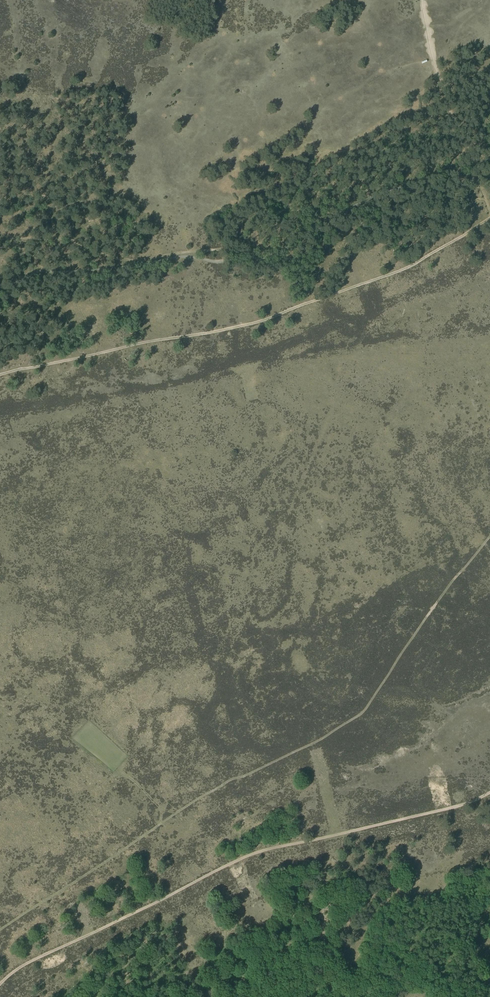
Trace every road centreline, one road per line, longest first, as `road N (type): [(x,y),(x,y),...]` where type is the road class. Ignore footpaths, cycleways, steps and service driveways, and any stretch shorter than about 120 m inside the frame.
road 1 (track): [(489,538),(364,713),(199,799),(0,929)]
road 2 (track): [(0,984),(21,966),(246,857),(489,794)]
road 3 (track): [(0,374),(160,334),(188,337),(265,320),(399,271),(489,219)]
road 4 (track): [(465,157),(347,189),(285,230),(221,250),(137,261),(64,238),(0,238)]

